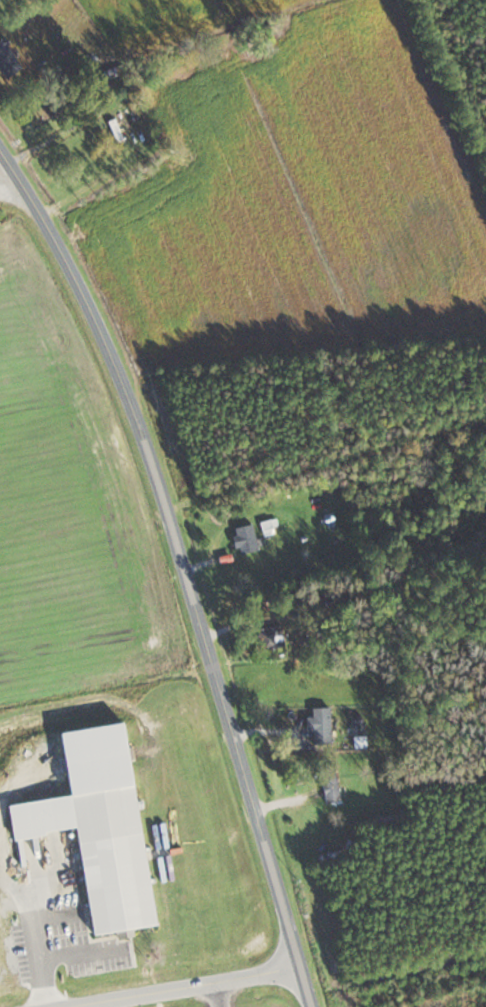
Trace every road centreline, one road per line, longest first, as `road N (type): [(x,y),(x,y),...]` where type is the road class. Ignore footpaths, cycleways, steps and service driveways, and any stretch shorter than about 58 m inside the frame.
road 1 (residential): [(313,1006),(145,435),(76,275),(0,147)]
road 2 (residential): [(168,506),(485,425)]
road 3 (residential): [(66,1006),(303,967)]

